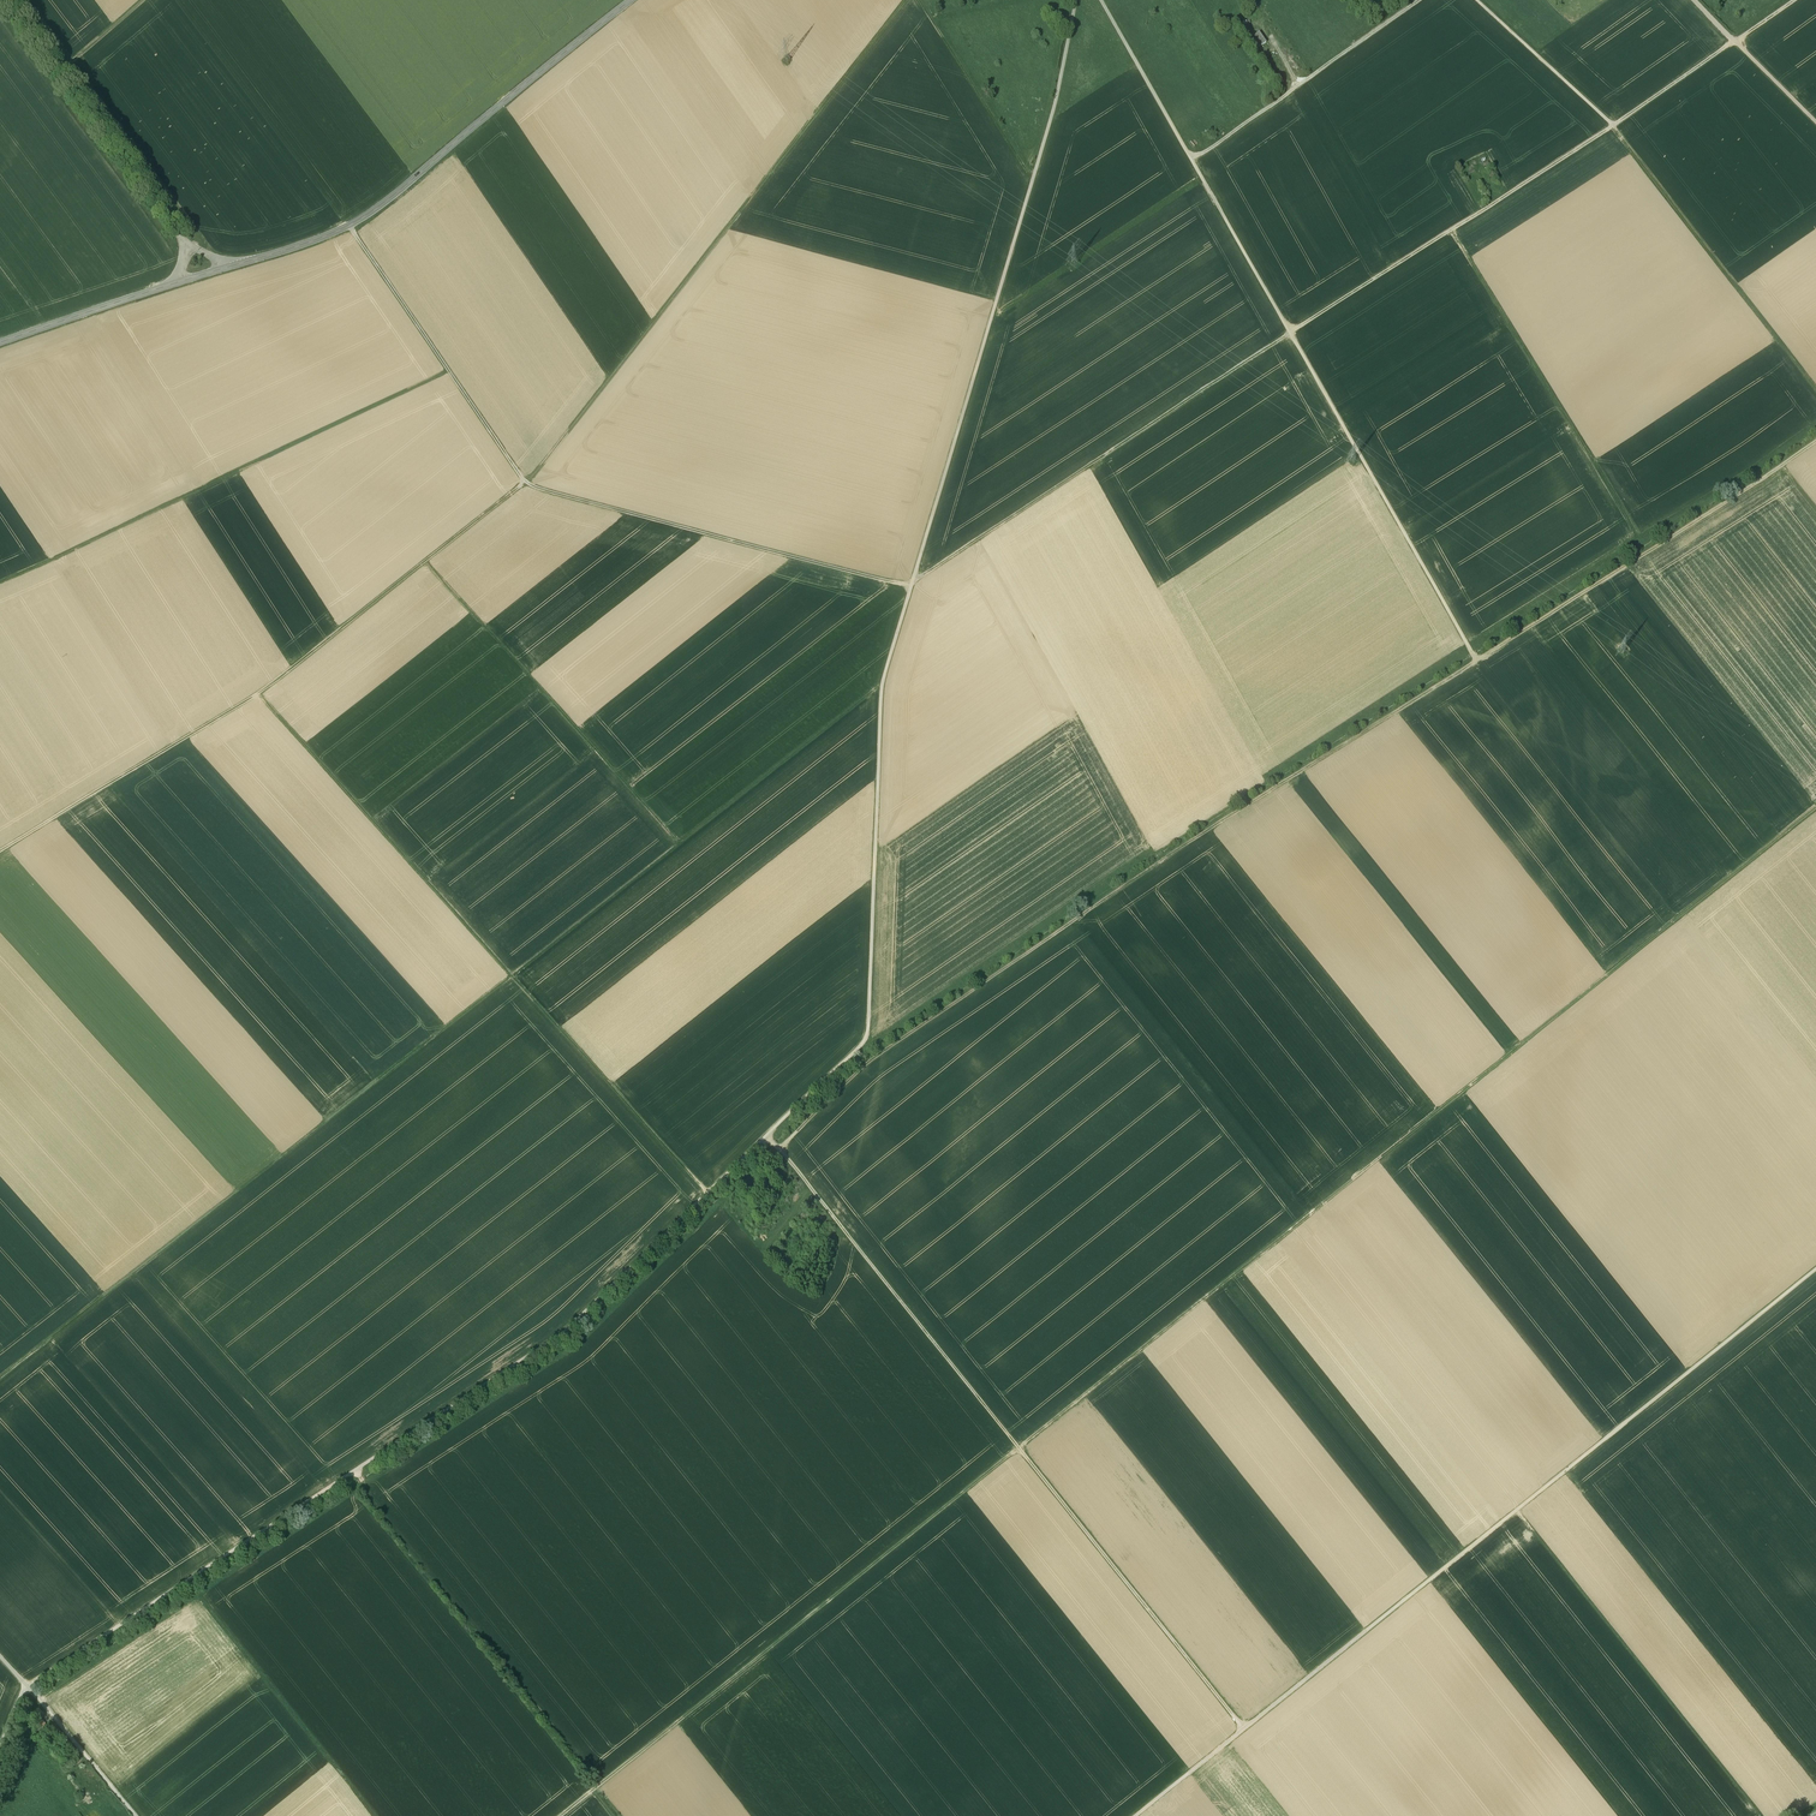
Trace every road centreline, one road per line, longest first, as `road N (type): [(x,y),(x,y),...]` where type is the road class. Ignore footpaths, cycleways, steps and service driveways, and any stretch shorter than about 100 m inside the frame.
road 1 (track): [(135,1815),(25,1687),(563,1332),(865,1040),(882,684),(1048,130),(1076,0)]
road 2 (track): [(1815,808),(732,1679)]
road 3 (track): [(365,1485),(581,1342),(862,1068),(1212,827),(1476,660)]
road 4 (track): [(0,1377),(882,684)]
road 5 (track): [(1815,1270),(1136,1815)]
road 6 (track): [(1243,1729),(766,1136)]
road 7 (track): [(1101,0),(1476,660)]
road 8 (track): [(0,851),(258,694),(525,483)]
road 9 (track): [(906,0),(526,484)]
road 10 (track): [(1791,0),(1614,126),(1290,333)]
road 11 (track): [(0,583),(449,371)]
road 12 (secondary): [(228,268),(367,217),(631,0)]
road 13 (track): [(40,1701),(197,1595),(375,1815)]
road 14 (track): [(914,578),(1290,333)]
road 15 (track): [(1476,660),(1815,442)]
road 16 (track): [(526,484),(911,587)]
road 17 (track): [(1516,1511),(1761,1815)]
road 18 (track): [(680,843),(425,562)]
road 19 (track): [(259,693),(512,975)]
road 20 (track): [(1451,230),(1641,543)]
road 21 (track): [(1815,389),(1613,127)]
road 22 (track): [(349,227),(526,484)]
road 23 (unclassified): [(2,0),(181,239)]
road 24 (track): [(707,1193),(512,975)]
road 25 (track): [(1191,158),(1420,0)]
road 26 (track): [(560,1815),(732,1679)]
road 27 (track): [(197,1595),(365,1485),(355,1470)]
road 28 (track): [(1035,172),(920,0)]
road 29 (secondary): [(0,343),(177,284)]
road 30 (track): [(1477,0),(1614,126)]
road 31 (track): [(1694,0),(1815,122)]

